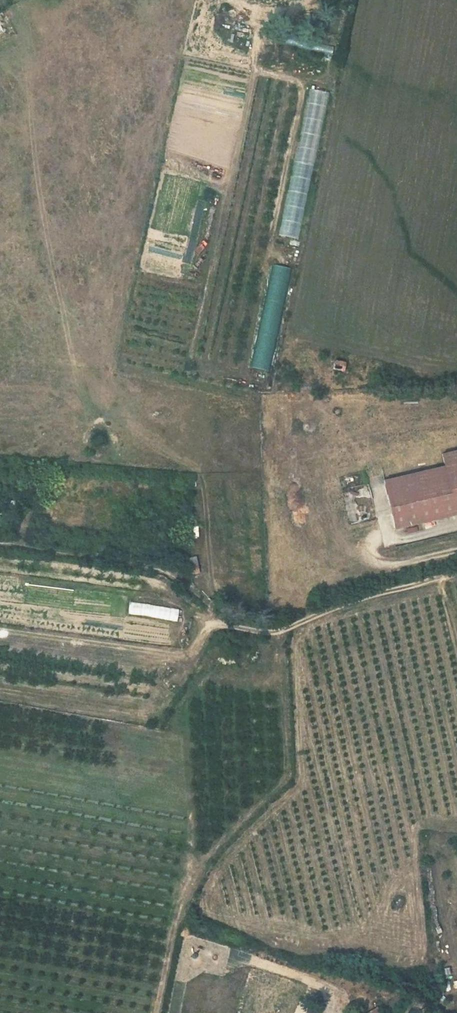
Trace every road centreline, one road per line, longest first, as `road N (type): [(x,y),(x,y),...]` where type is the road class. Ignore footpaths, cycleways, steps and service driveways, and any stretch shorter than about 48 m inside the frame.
road 1 (residential): [(231,626),(284,627),(356,598),(456,574)]
road 2 (track): [(193,877),(156,1012)]

